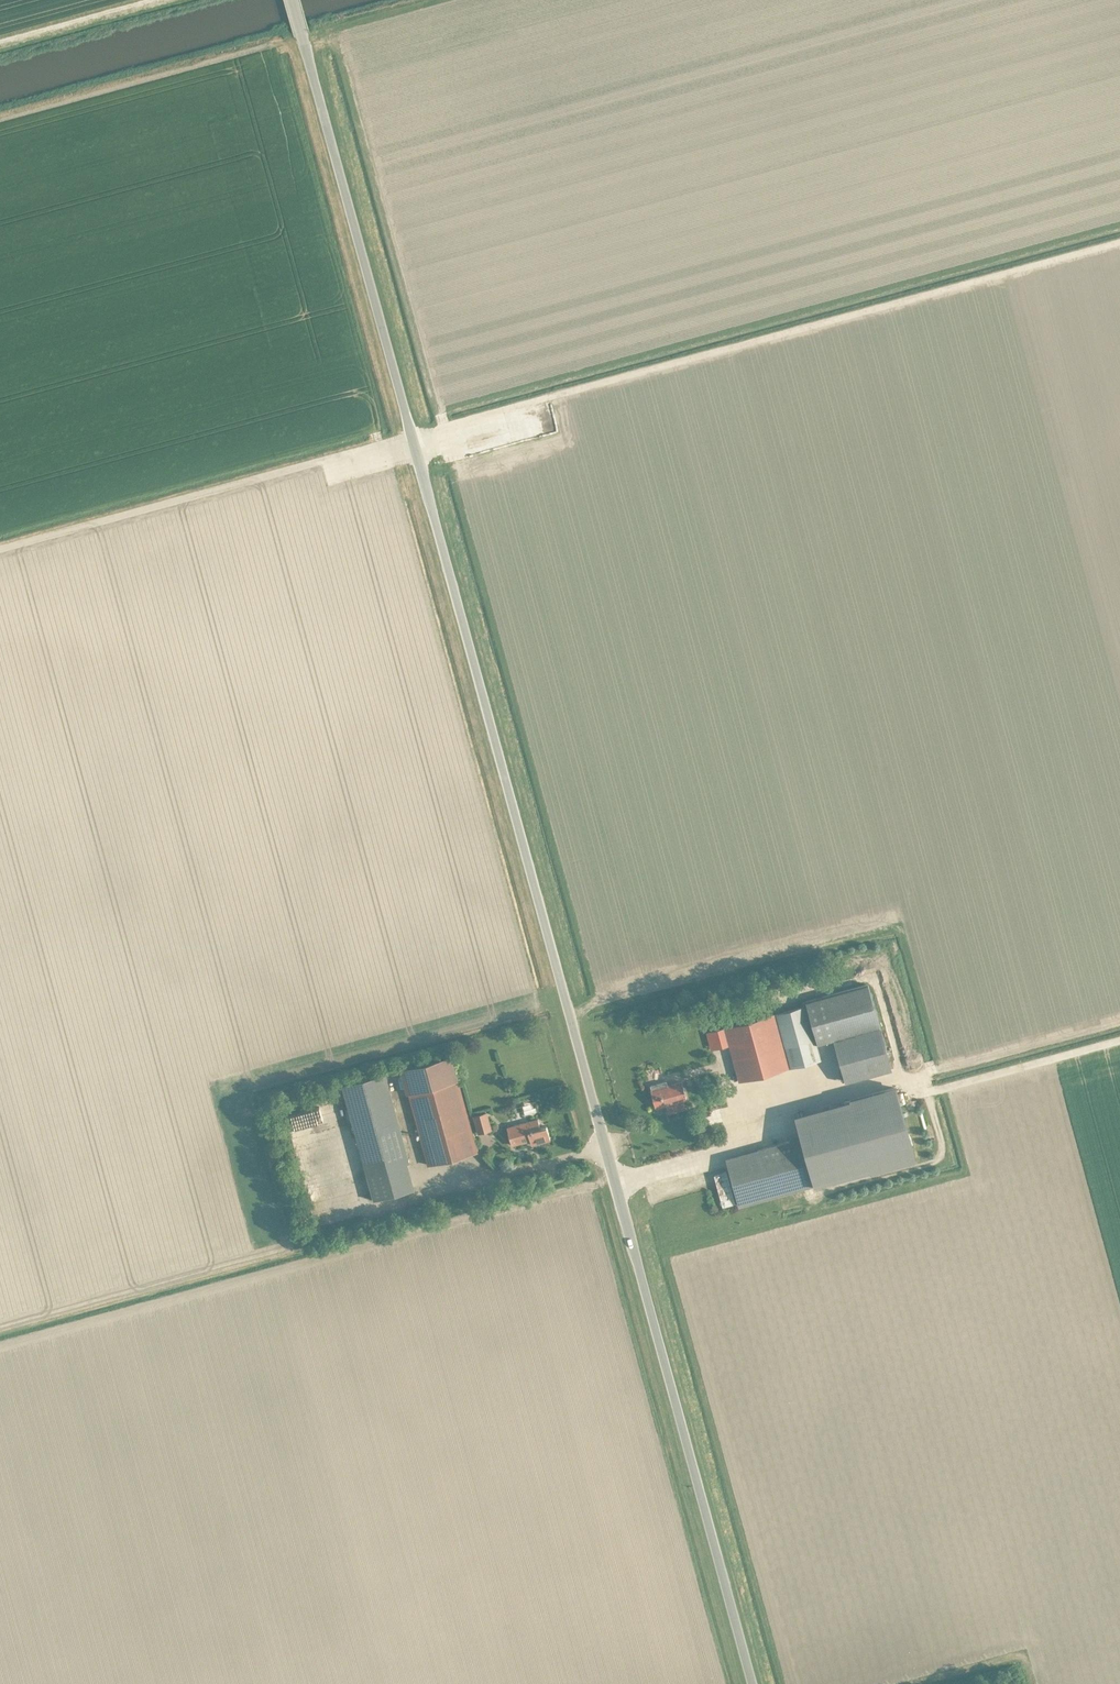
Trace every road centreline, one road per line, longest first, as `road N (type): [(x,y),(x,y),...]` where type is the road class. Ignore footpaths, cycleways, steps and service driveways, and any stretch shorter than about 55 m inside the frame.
road 1 (unclassified): [(752,1683),(288,0)]

